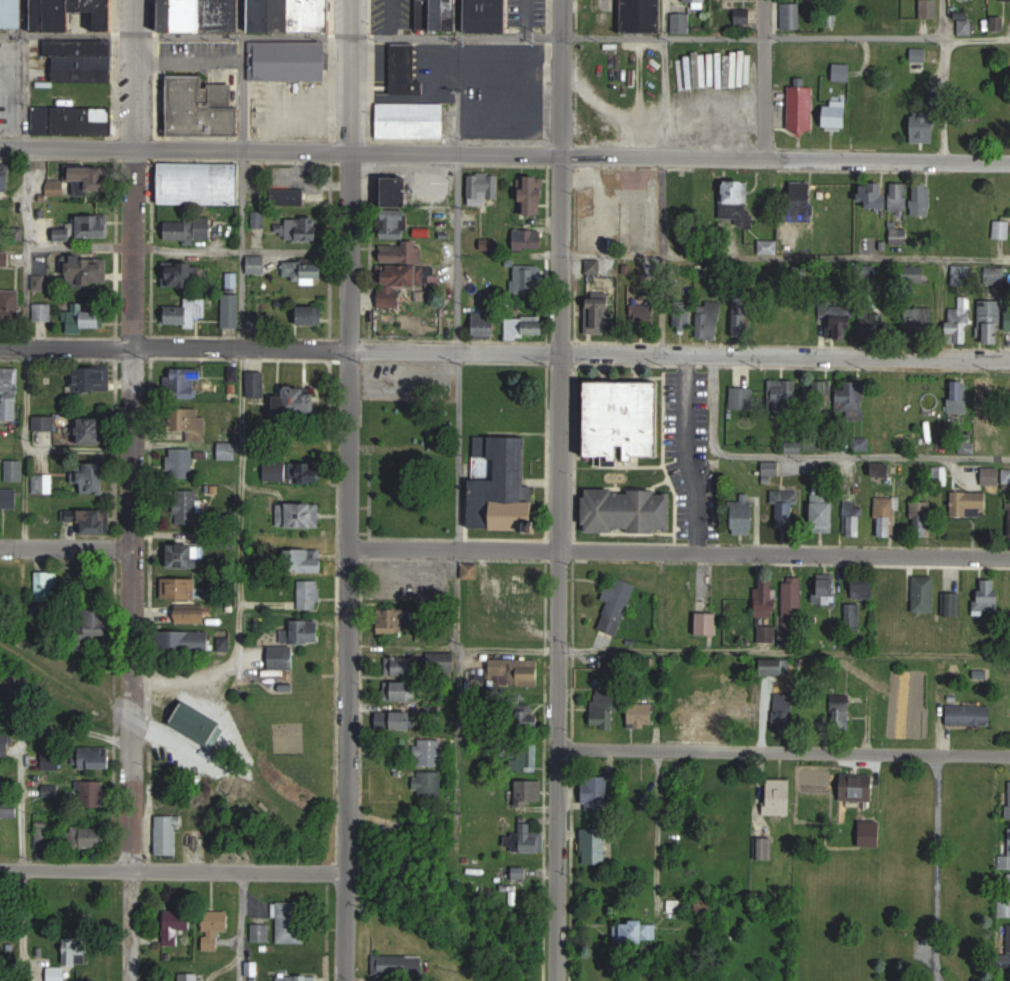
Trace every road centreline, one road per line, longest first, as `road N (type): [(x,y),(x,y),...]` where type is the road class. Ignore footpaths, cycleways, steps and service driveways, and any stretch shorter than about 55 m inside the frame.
road 1 (residential): [(130,980),(135,0)]
road 2 (residential): [(348,872),(349,0)]
road 3 (residential): [(559,922),(564,157)]
road 4 (residential): [(1009,162),(348,151)]
road 5 (residential): [(1009,361),(350,349)]
road 6 (residential): [(1009,756),(559,746)]
road 7 (residential): [(1009,559),(561,549)]
road 8 (residential): [(350,349),(0,352)]
road 9 (residential): [(348,151),(0,147)]
road 10 (residential): [(348,872),(0,868)]
road 11 (residential): [(349,546),(561,549)]
road 12 (residential): [(767,160),(764,0)]
road 13 (residential): [(564,157),(563,0)]
road 14 (residential): [(132,545),(0,547)]

